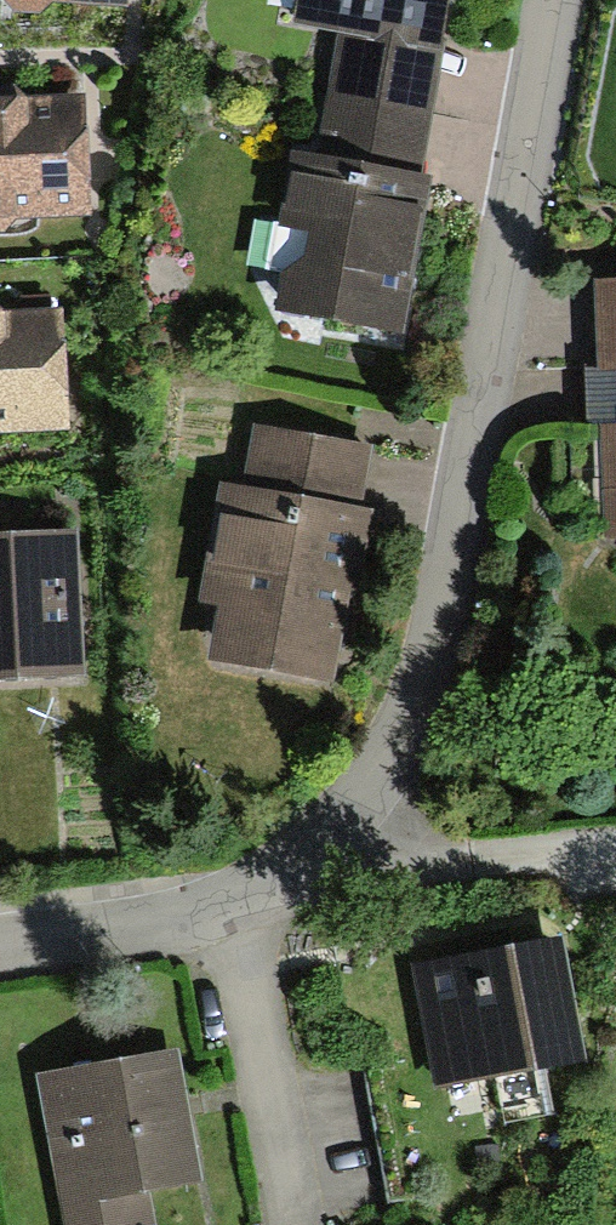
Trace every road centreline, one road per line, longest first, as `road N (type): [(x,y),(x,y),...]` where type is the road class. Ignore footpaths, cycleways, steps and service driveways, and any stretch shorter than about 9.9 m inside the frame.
road 1 (residential): [(376,852),(370,777),(423,650),(553,0)]
road 2 (residential): [(227,893),(295,1224)]
road 3 (residential): [(376,852),(615,843)]
road 4 (residential): [(0,931),(227,893)]
road 5 (residential): [(227,893),(376,852)]

